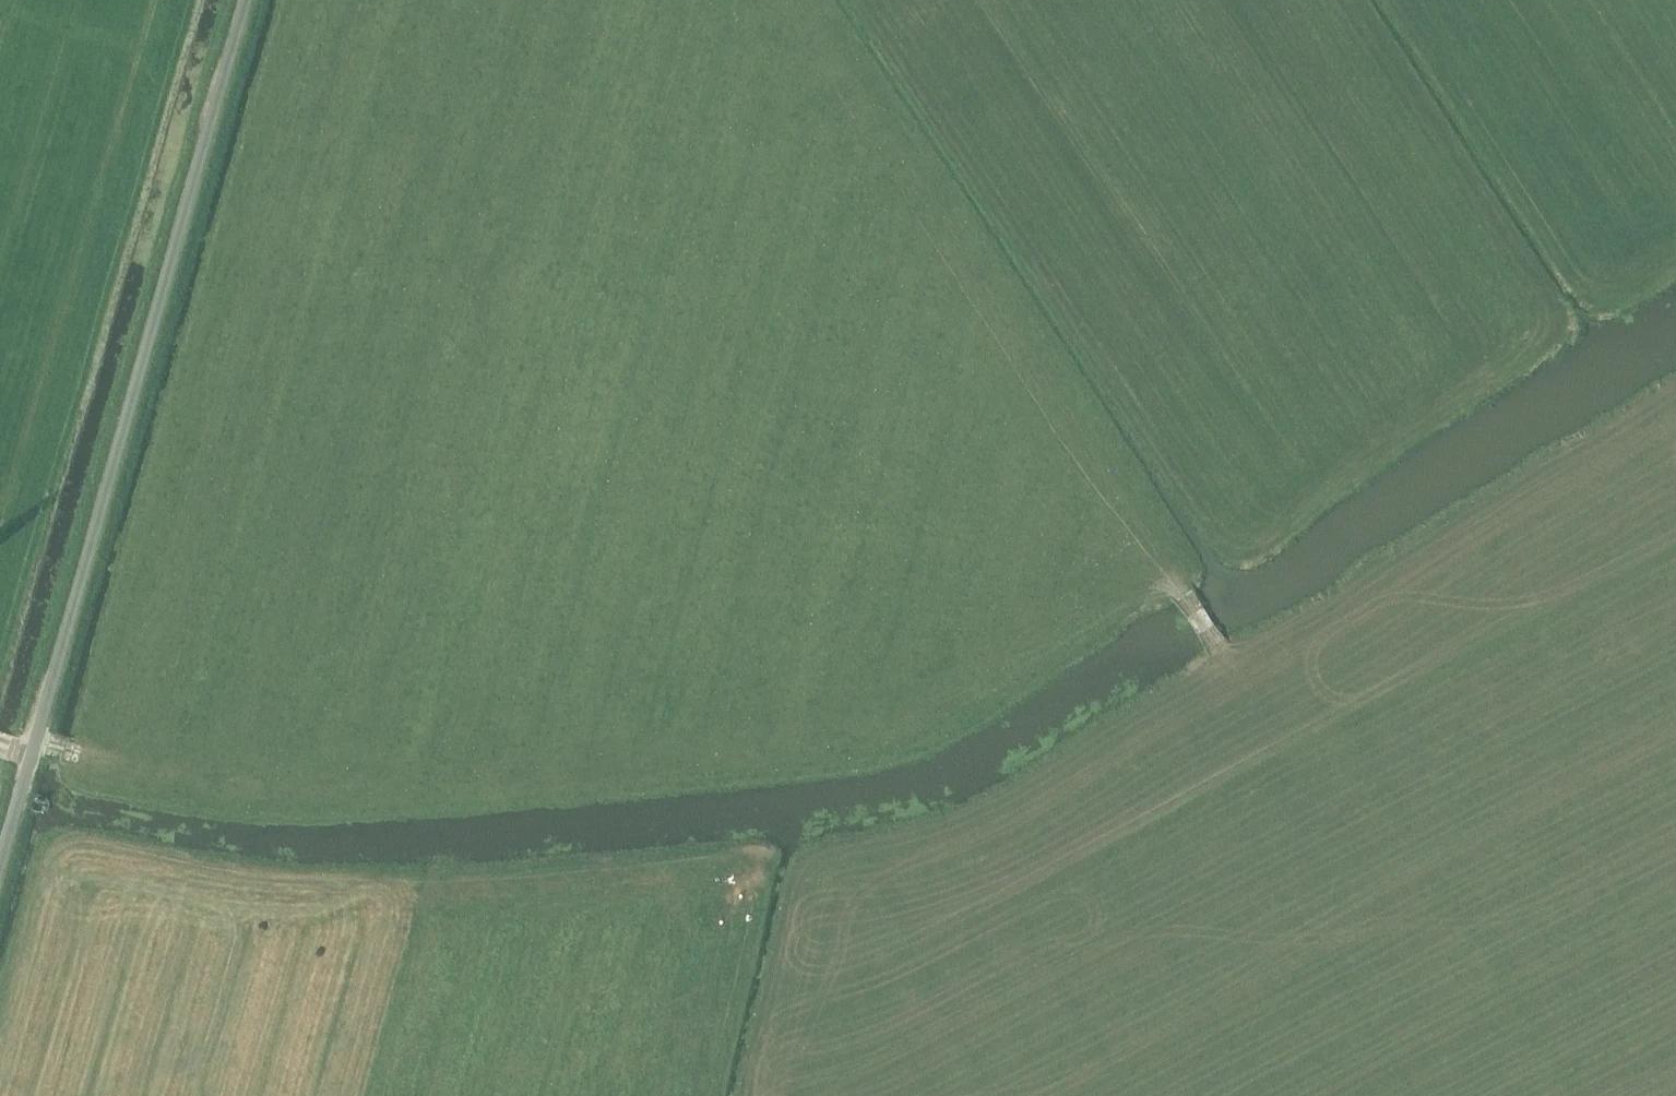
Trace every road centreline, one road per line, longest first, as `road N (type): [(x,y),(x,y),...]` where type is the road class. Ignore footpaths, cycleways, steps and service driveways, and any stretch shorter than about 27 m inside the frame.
road 1 (unclassified): [(0,877),(248,0)]

